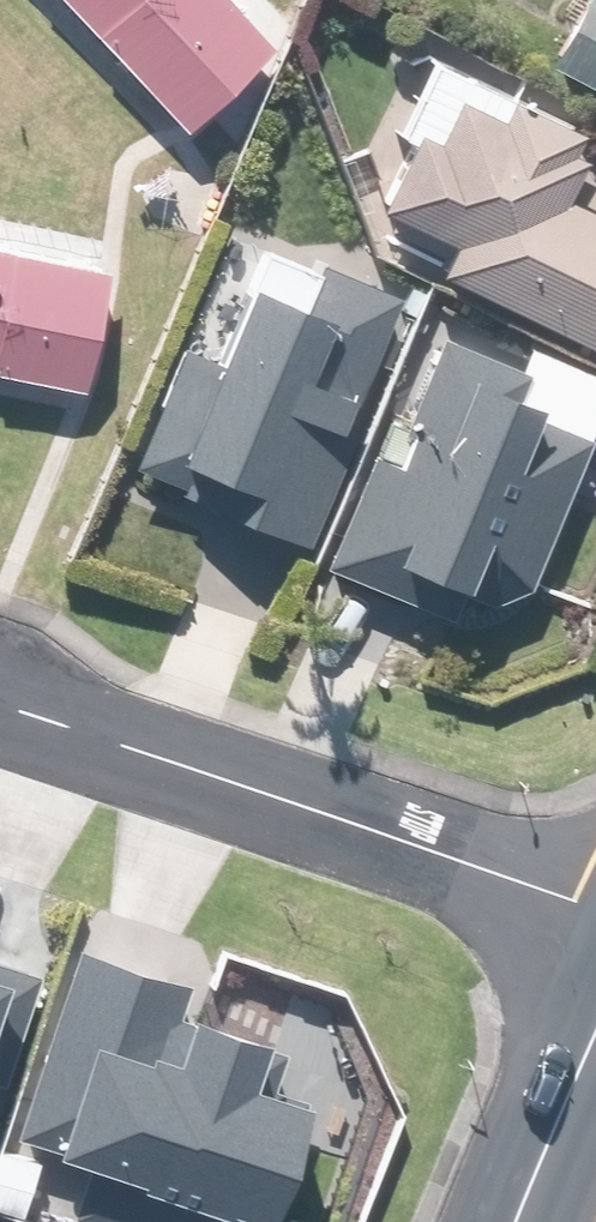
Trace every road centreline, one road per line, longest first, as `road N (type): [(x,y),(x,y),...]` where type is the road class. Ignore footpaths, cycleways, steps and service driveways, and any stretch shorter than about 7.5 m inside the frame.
road 1 (residential): [(0,707),(595,906)]
road 2 (primary): [(514,1221),(595,1027)]

